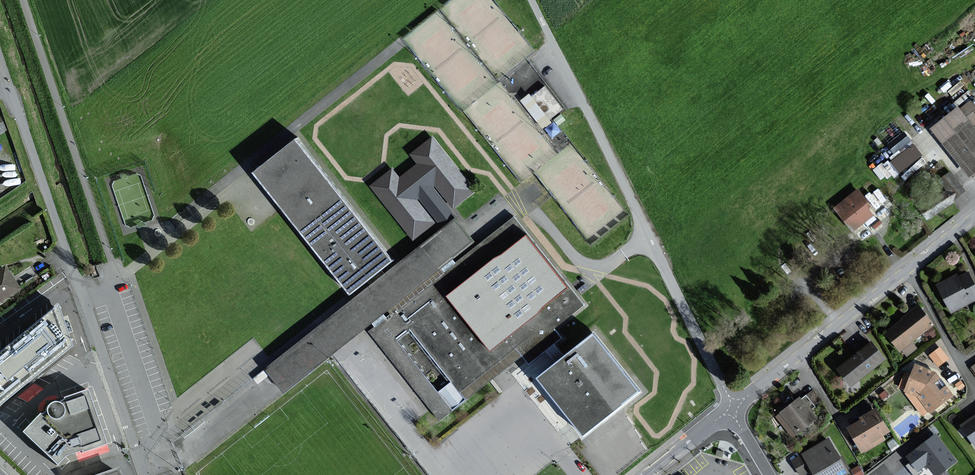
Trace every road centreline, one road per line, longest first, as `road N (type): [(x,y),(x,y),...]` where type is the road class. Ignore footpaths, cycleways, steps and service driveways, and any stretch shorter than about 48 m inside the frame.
road 1 (unclassified): [(531,0),(732,409)]
road 2 (unclassified): [(0,59),(144,474)]
road 3 (unclassified): [(732,409),(974,215)]

